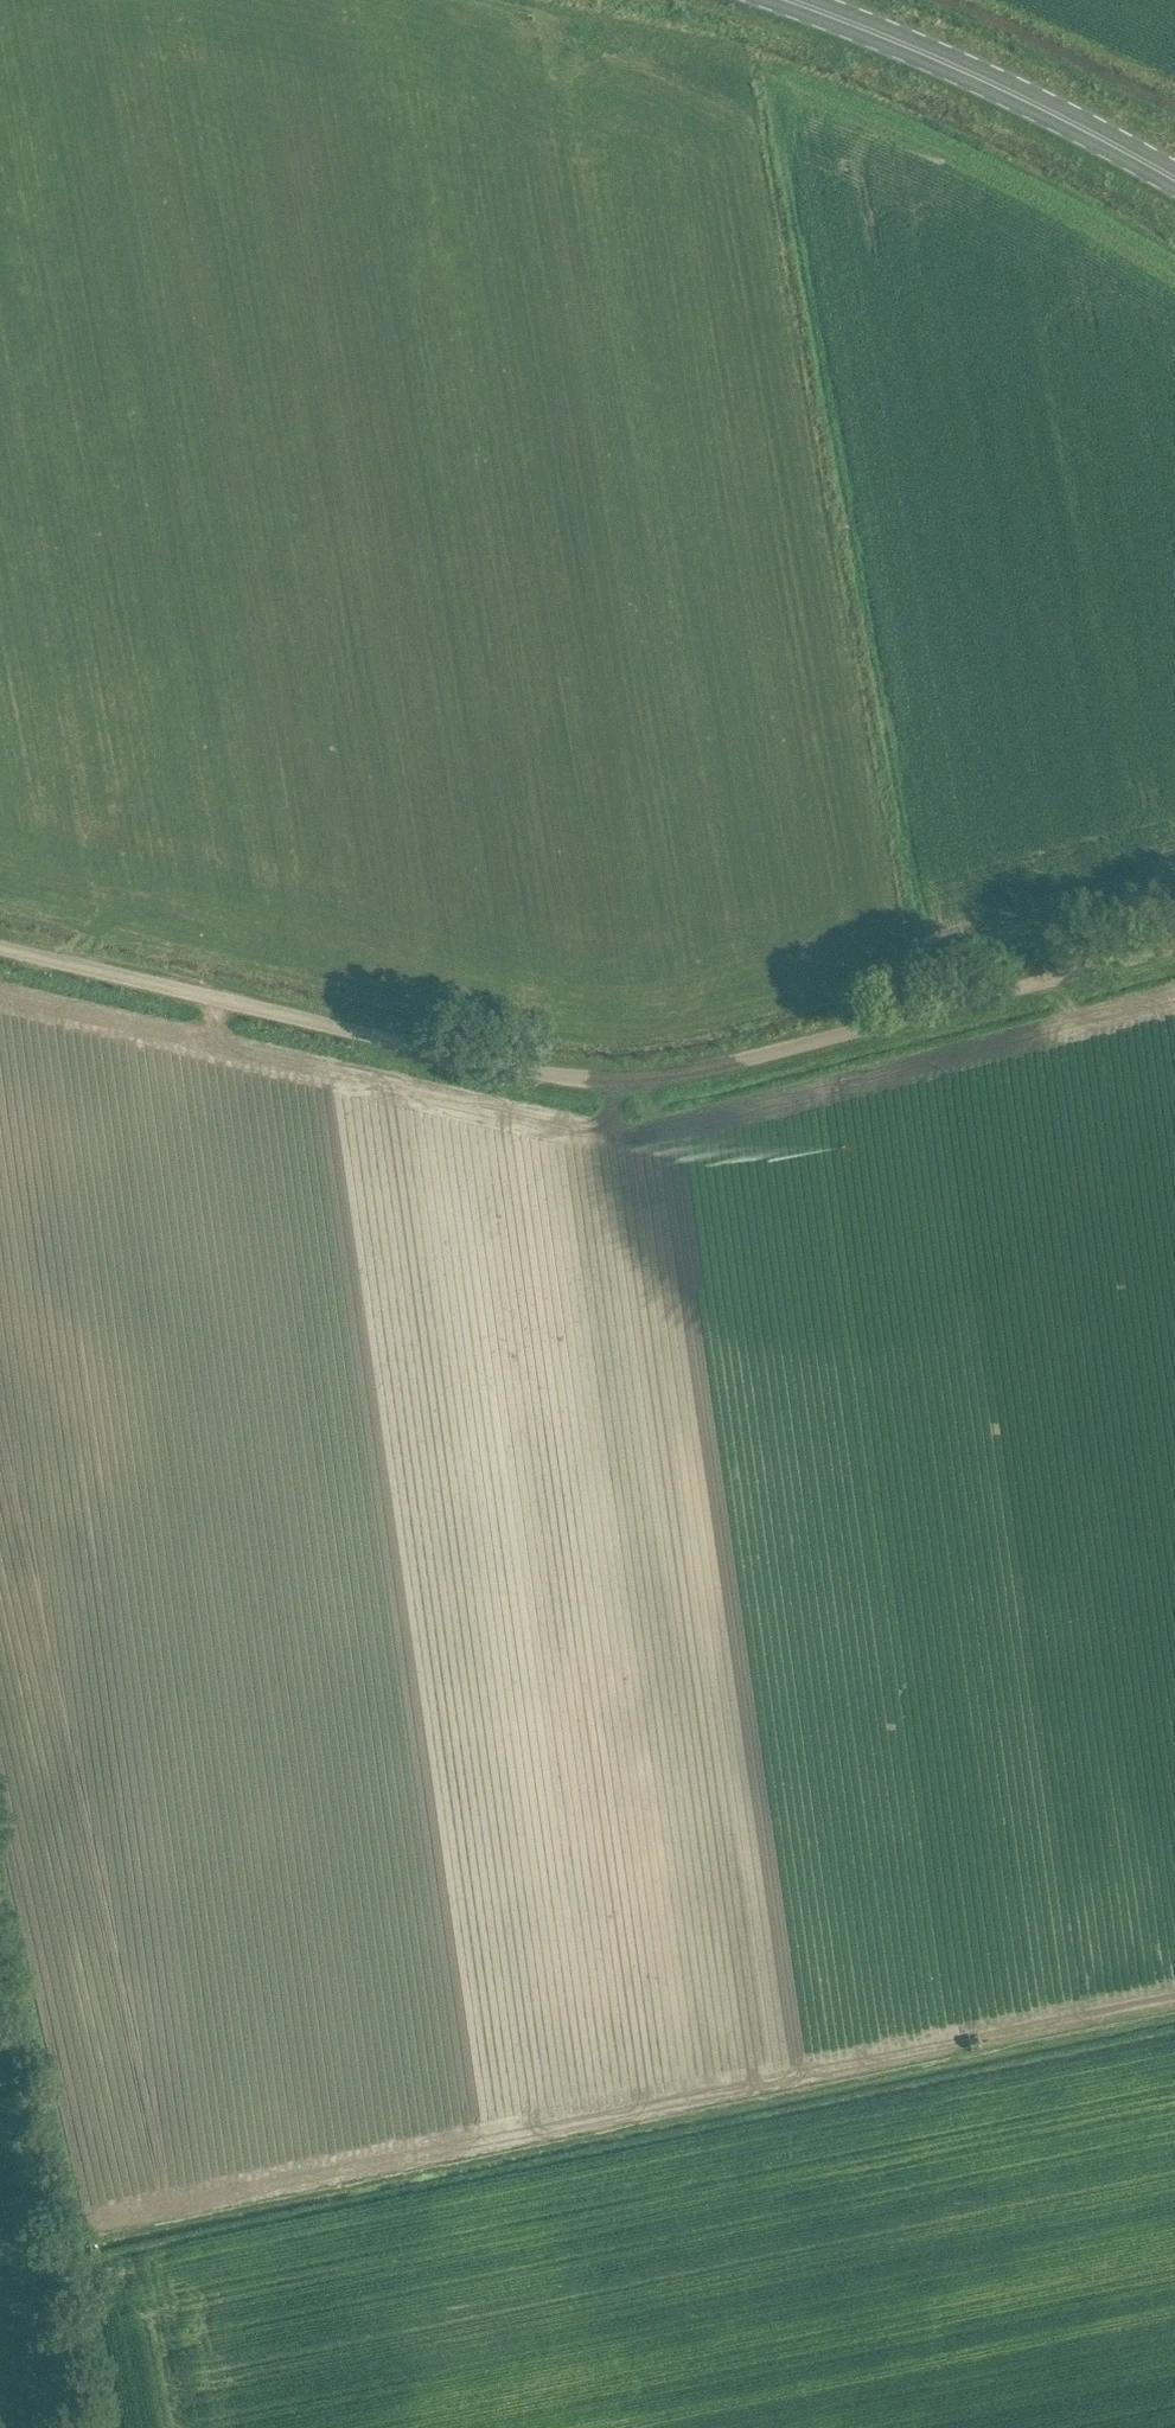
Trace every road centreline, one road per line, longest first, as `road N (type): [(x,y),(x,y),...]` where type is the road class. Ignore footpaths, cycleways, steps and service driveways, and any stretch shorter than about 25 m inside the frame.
road 1 (unclassified): [(0,939),(410,1032),(565,1053),(693,1052),(894,1015),(1174,942)]
road 2 (secondary): [(1174,179),(990,82),(790,0)]

